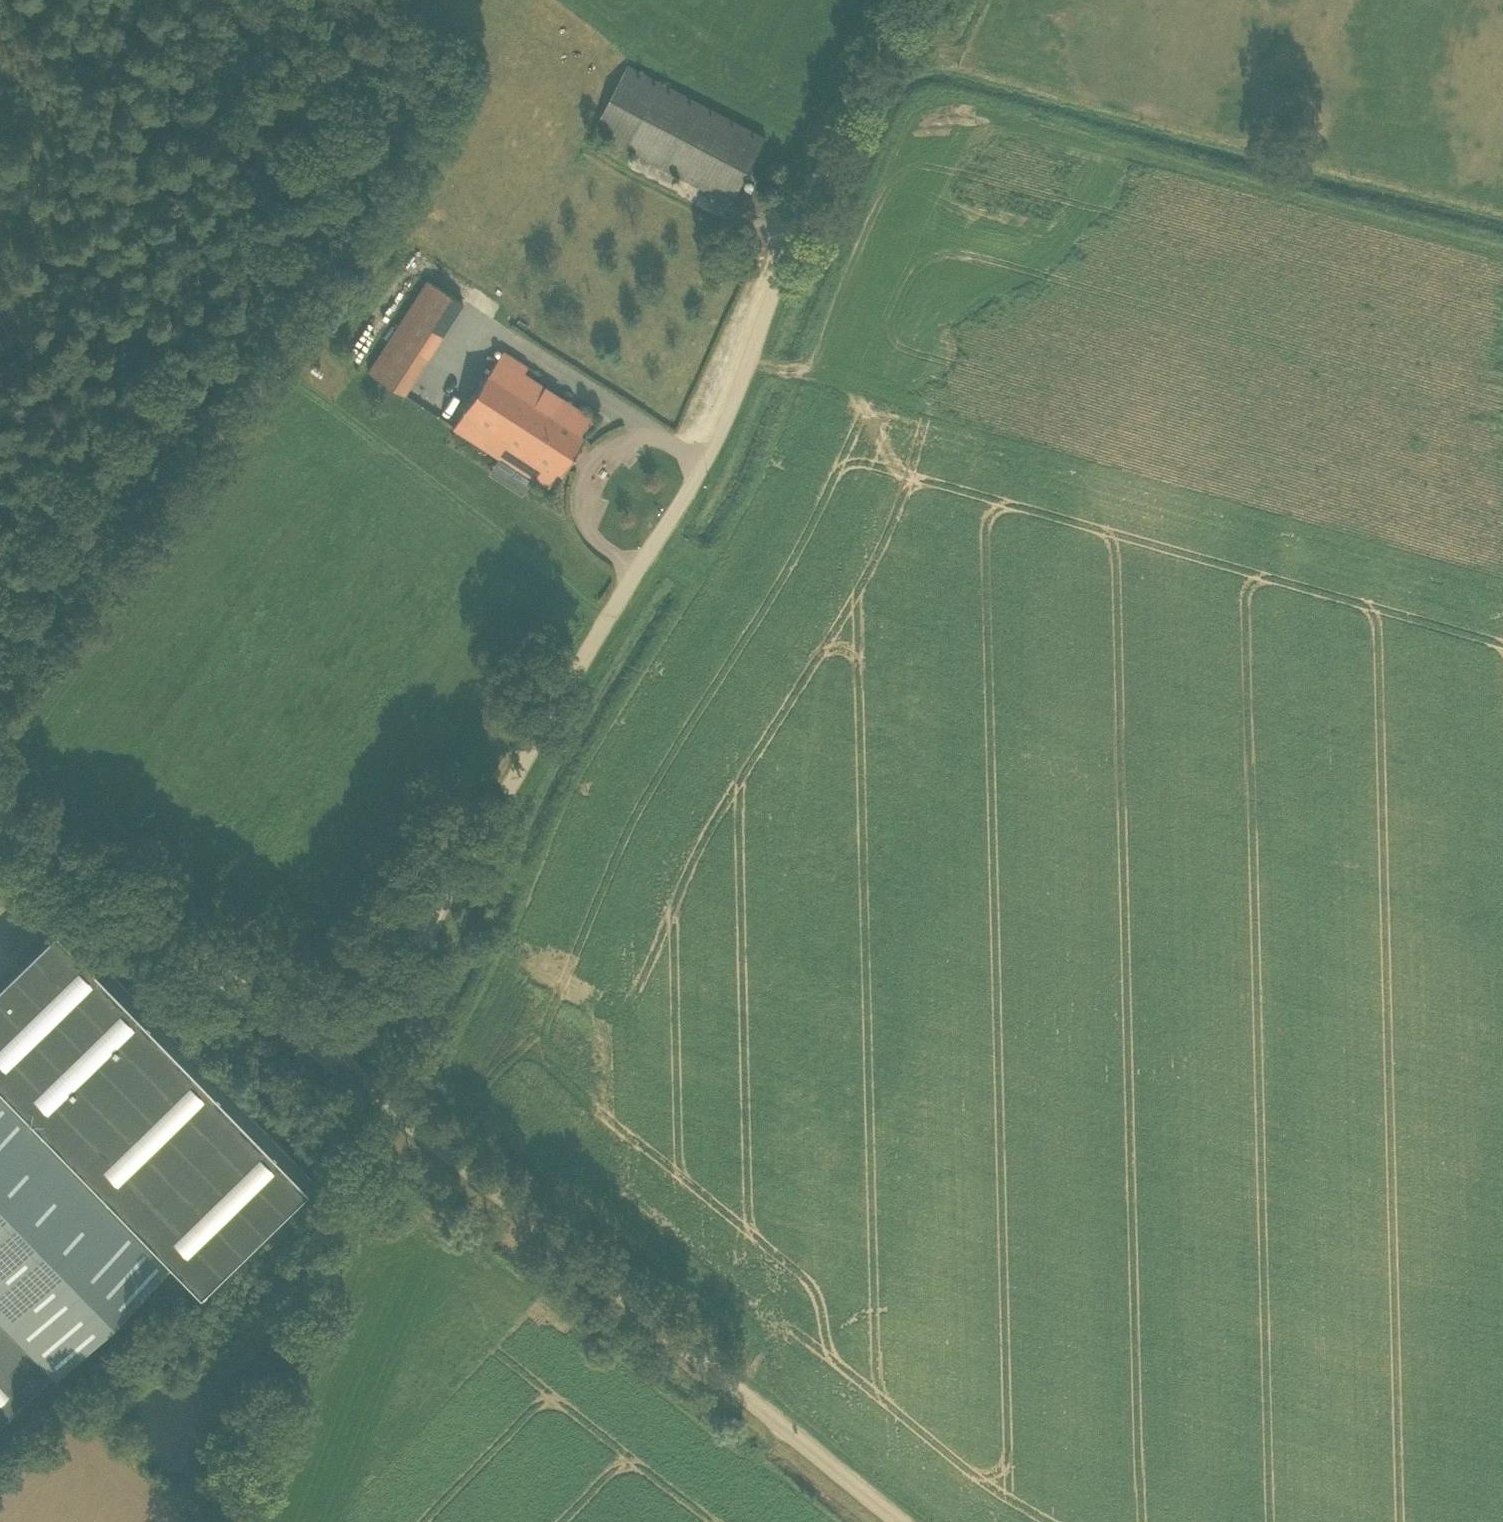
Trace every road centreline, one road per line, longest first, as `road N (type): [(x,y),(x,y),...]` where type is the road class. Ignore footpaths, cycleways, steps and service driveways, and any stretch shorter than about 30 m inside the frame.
road 1 (unclassified): [(323,1039),(401,953),(744,367),(891,0)]
road 2 (unclassified): [(899,1521),(323,1039)]
road 3 (unclassified): [(323,1039),(20,808)]

